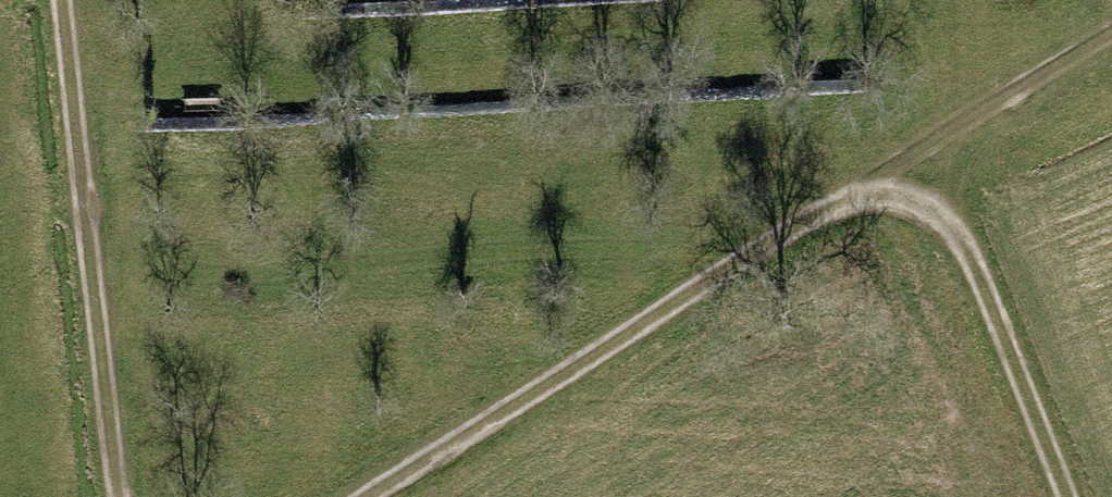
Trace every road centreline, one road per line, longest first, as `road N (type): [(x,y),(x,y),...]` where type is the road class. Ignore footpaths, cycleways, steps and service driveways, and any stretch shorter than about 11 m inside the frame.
road 1 (track): [(1075,496),(1007,320),(939,220),(860,208),(382,496)]
road 2 (track): [(127,496),(113,463),(62,0)]
road 3 (track): [(860,208),(1111,51)]

